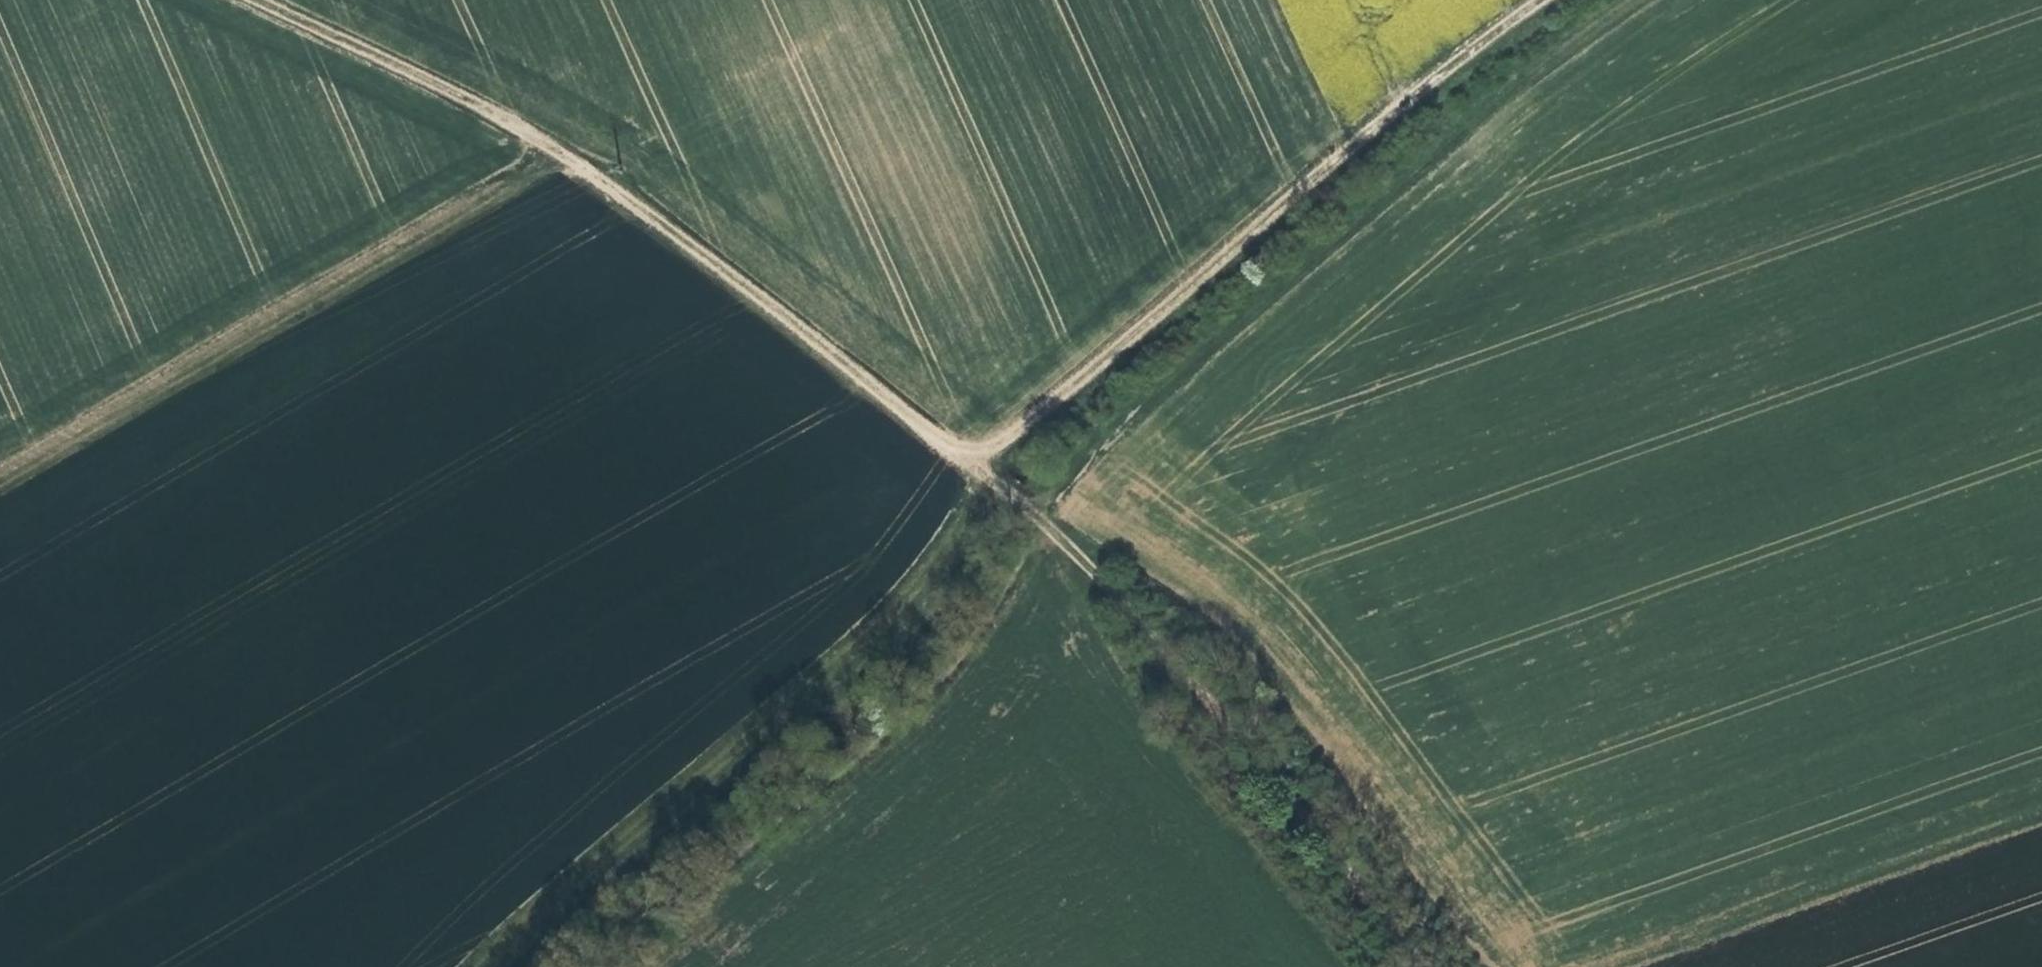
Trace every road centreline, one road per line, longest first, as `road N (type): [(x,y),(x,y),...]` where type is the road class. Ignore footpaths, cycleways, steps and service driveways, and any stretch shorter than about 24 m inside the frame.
road 1 (track): [(1631,0),(1484,108),(1112,432),(1048,502),(1034,543),(959,666),(619,966)]
road 2 (track): [(265,0),(443,80),(658,214),(968,465)]
road 3 (track): [(968,465),(1383,119),(1542,0)]
road 4 (track): [(968,465),(1111,583),(1434,966)]
road 5 (track): [(551,147),(0,473)]

